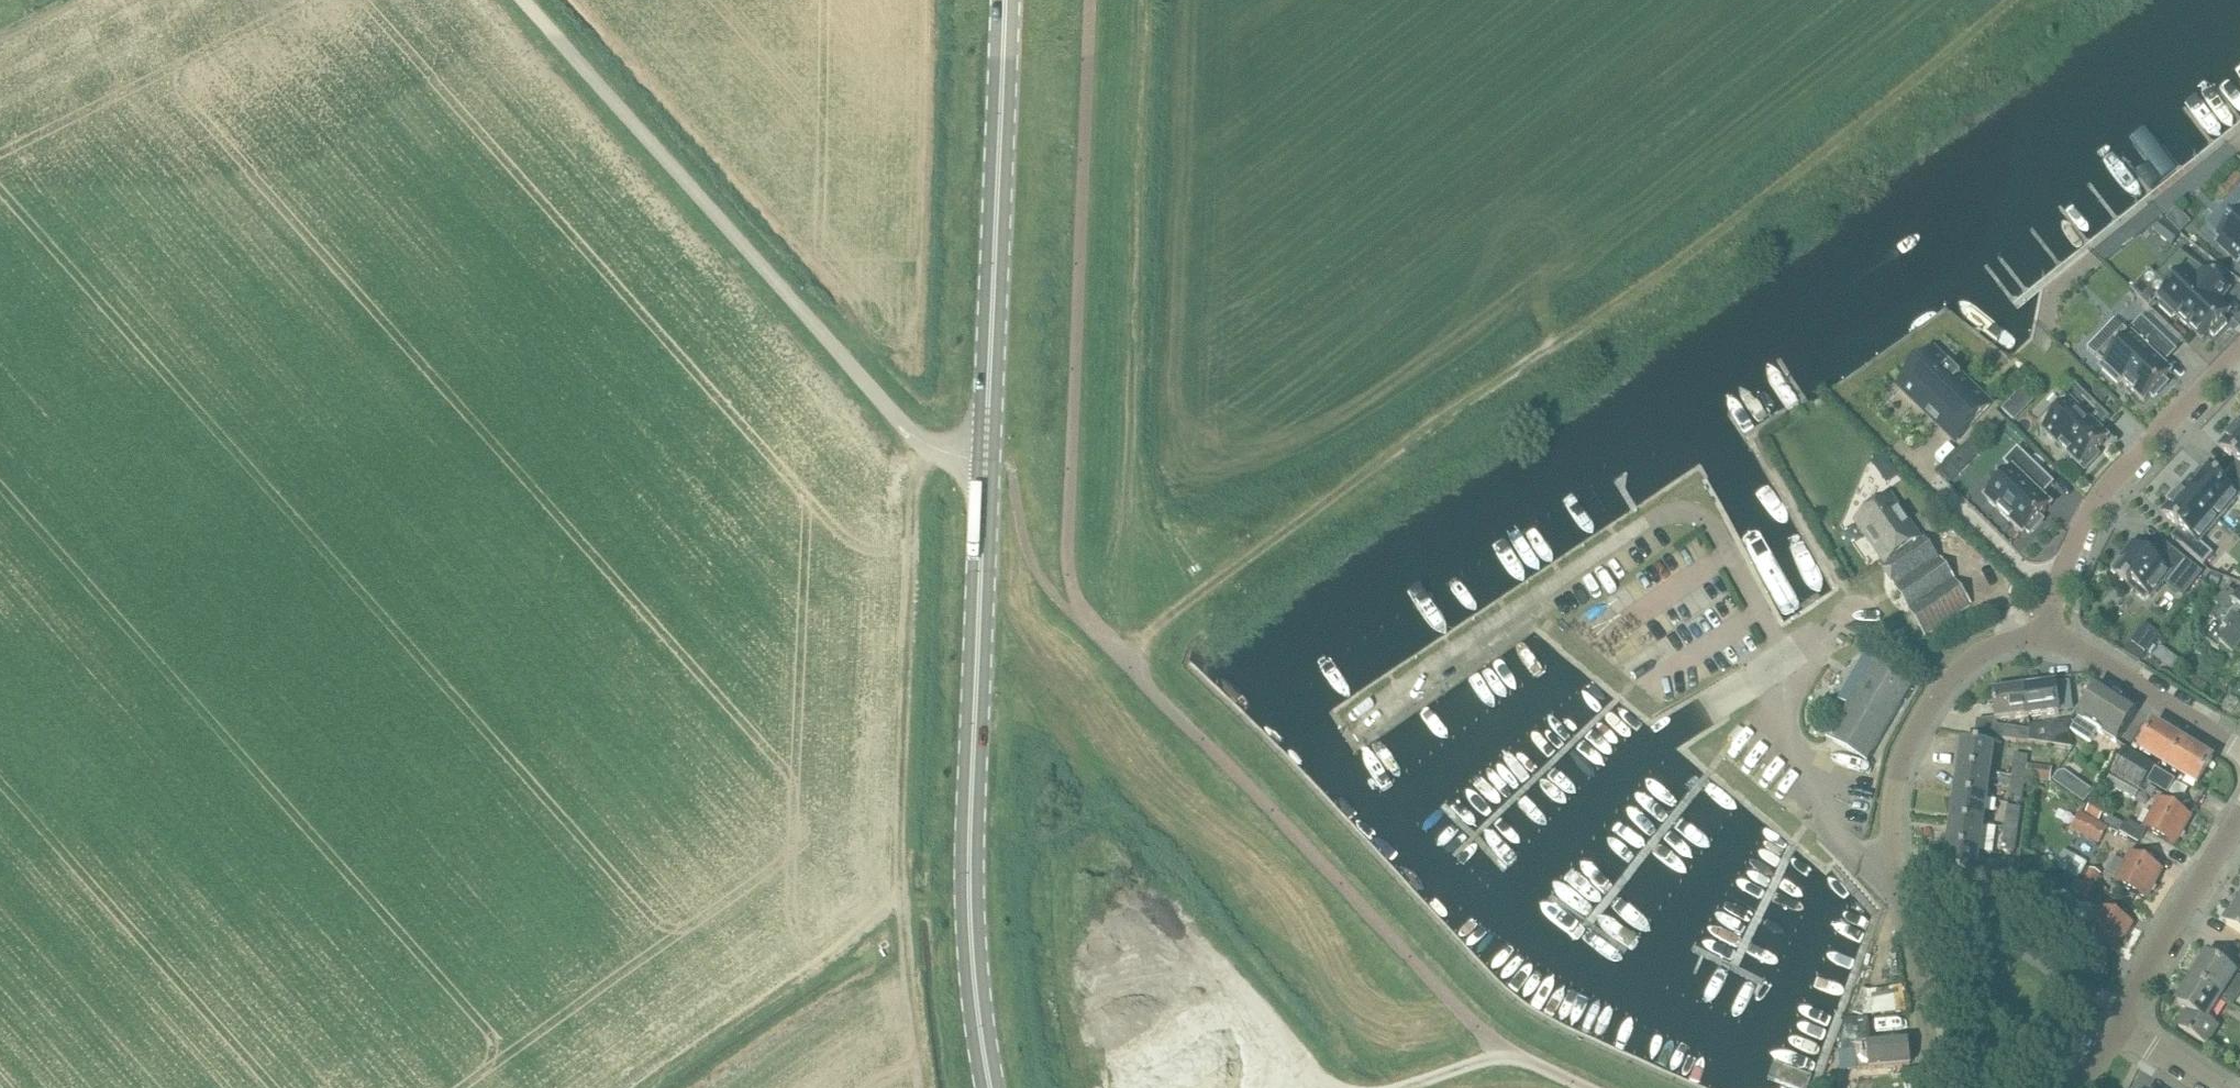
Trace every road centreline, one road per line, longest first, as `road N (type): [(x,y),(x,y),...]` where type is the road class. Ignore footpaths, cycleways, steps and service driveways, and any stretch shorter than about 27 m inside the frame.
road 1 (unclassified): [(985,465),(931,450),(522,0)]
road 2 (tertiary): [(985,465),(966,959),(993,1087)]
road 3 (residential): [(1934,1087),(1895,853),(1903,753),(1956,669),(2011,640),(2045,637)]
road 4 (tertiary): [(1007,0),(985,465)]
road 5 (residential): [(2060,580),(2090,514),(2126,467),(2239,347)]
road 6 (residential): [(2117,1025),(2239,815)]
road 7 (residential): [(2045,637),(2079,649),(2239,750)]
road 8 (residential): [(1933,481),(2023,568),(2060,580)]

